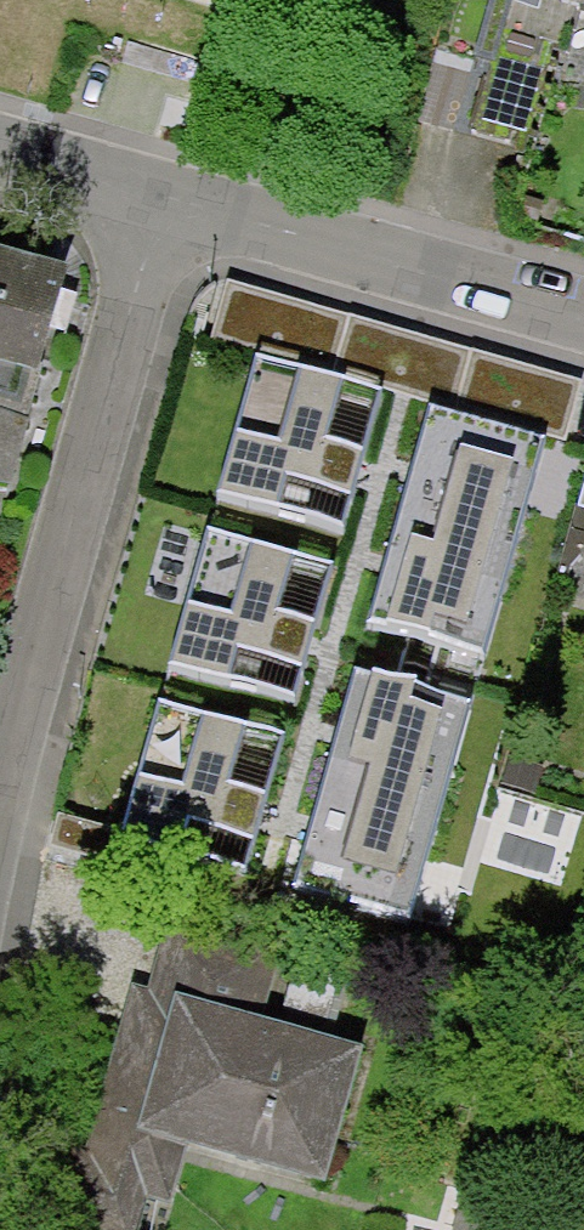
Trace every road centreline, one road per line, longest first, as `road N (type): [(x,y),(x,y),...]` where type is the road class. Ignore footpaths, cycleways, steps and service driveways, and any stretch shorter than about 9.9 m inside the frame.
road 1 (residential): [(160,194),(43,682),(0,903)]
road 2 (residential): [(160,194),(583,314)]
road 3 (residential): [(0,145),(160,194)]

